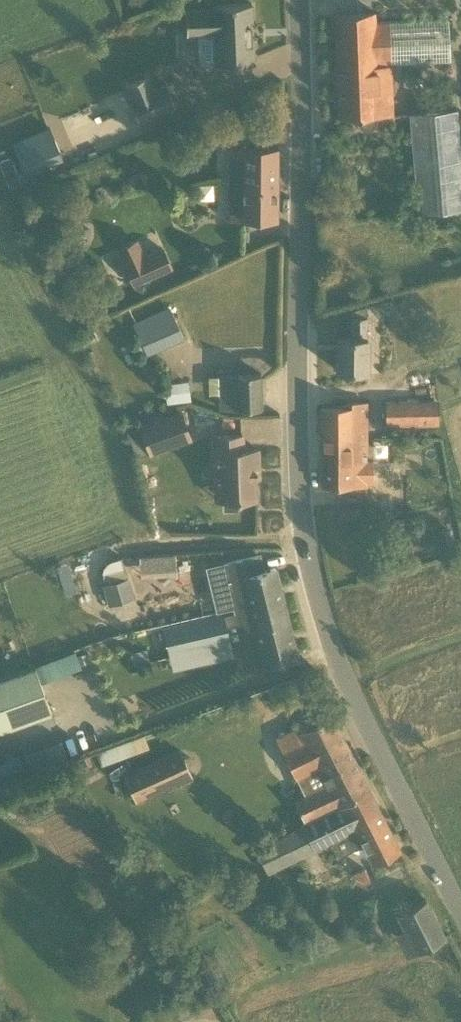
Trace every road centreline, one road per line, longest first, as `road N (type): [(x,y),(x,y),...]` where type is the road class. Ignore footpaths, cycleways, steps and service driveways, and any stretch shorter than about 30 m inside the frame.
road 1 (unclassified): [(460,914),(351,703),(313,593),(296,475),(300,0)]

